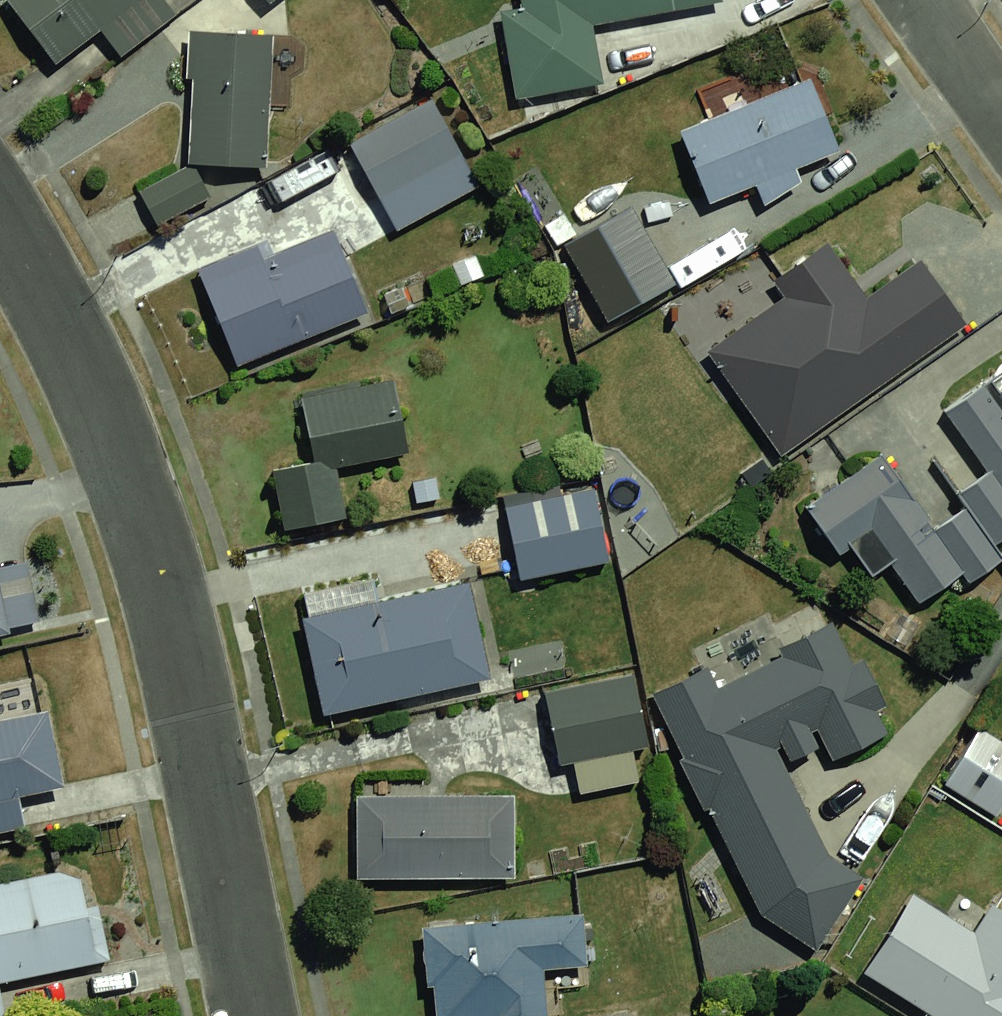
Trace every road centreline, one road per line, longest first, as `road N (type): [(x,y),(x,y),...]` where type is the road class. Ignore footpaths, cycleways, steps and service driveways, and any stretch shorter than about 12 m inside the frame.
road 1 (residential): [(0,214),(67,330),(162,581),(259,1015)]
road 2 (residential): [(925,0),(1001,113)]

